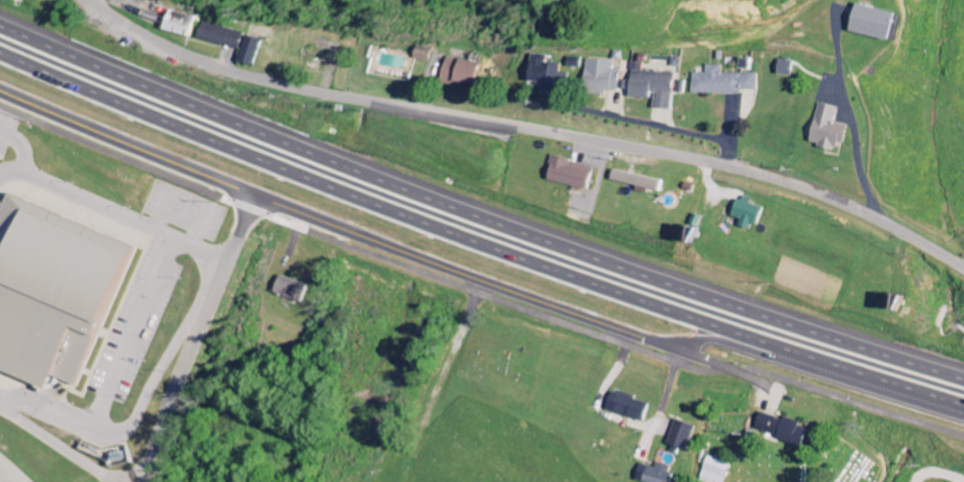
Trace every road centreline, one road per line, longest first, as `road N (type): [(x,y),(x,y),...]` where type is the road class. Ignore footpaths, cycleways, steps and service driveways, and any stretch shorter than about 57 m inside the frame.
road 1 (trunk): [(0,52),(401,216),(963,405)]
road 2 (trunk): [(963,372),(504,224),(248,131),(0,25)]
road 3 (residential): [(963,265),(887,221),(789,181),(239,72),(163,43),(97,0)]
road 4 (residential): [(0,85),(236,187),(675,353)]

